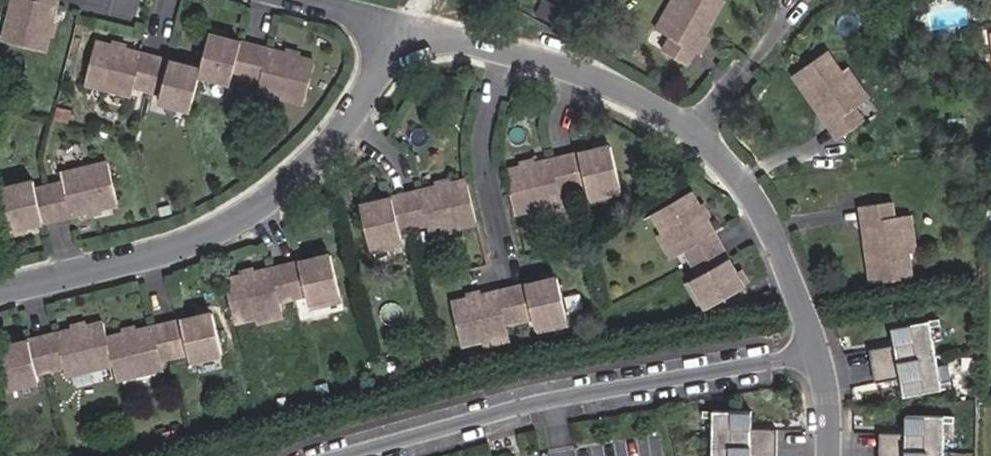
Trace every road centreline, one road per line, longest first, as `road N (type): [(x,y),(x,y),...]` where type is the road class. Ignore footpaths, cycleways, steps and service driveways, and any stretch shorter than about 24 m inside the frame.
road 1 (residential): [(0,289),(148,253),(258,206),(342,126),(403,27)]
road 2 (residential): [(345,455),(530,403),(821,354)]
road 3 (residential): [(403,27),(615,84),(698,124)]
road 4 (residential): [(698,124),(778,237)]
road 5 (residential): [(821,354),(778,237)]

